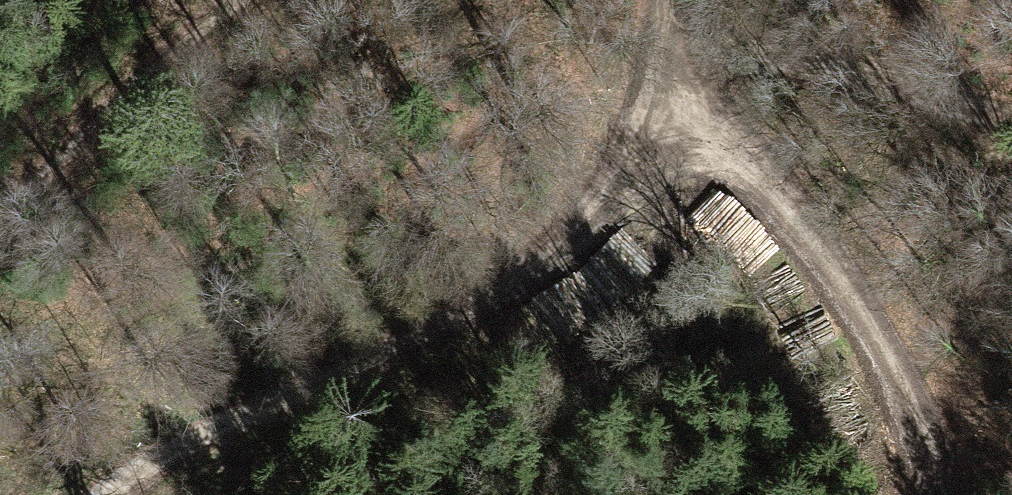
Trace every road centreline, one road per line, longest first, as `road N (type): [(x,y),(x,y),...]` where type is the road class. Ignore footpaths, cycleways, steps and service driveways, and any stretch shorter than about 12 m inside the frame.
road 1 (track): [(92,494),(214,426),(485,295),(539,258),(678,97)]
road 2 (track): [(939,494),(917,414),(872,314),(831,256),(678,97),(673,0)]
road 3 (track): [(1011,115),(671,31)]
road 4 (track): [(0,203),(213,0)]

